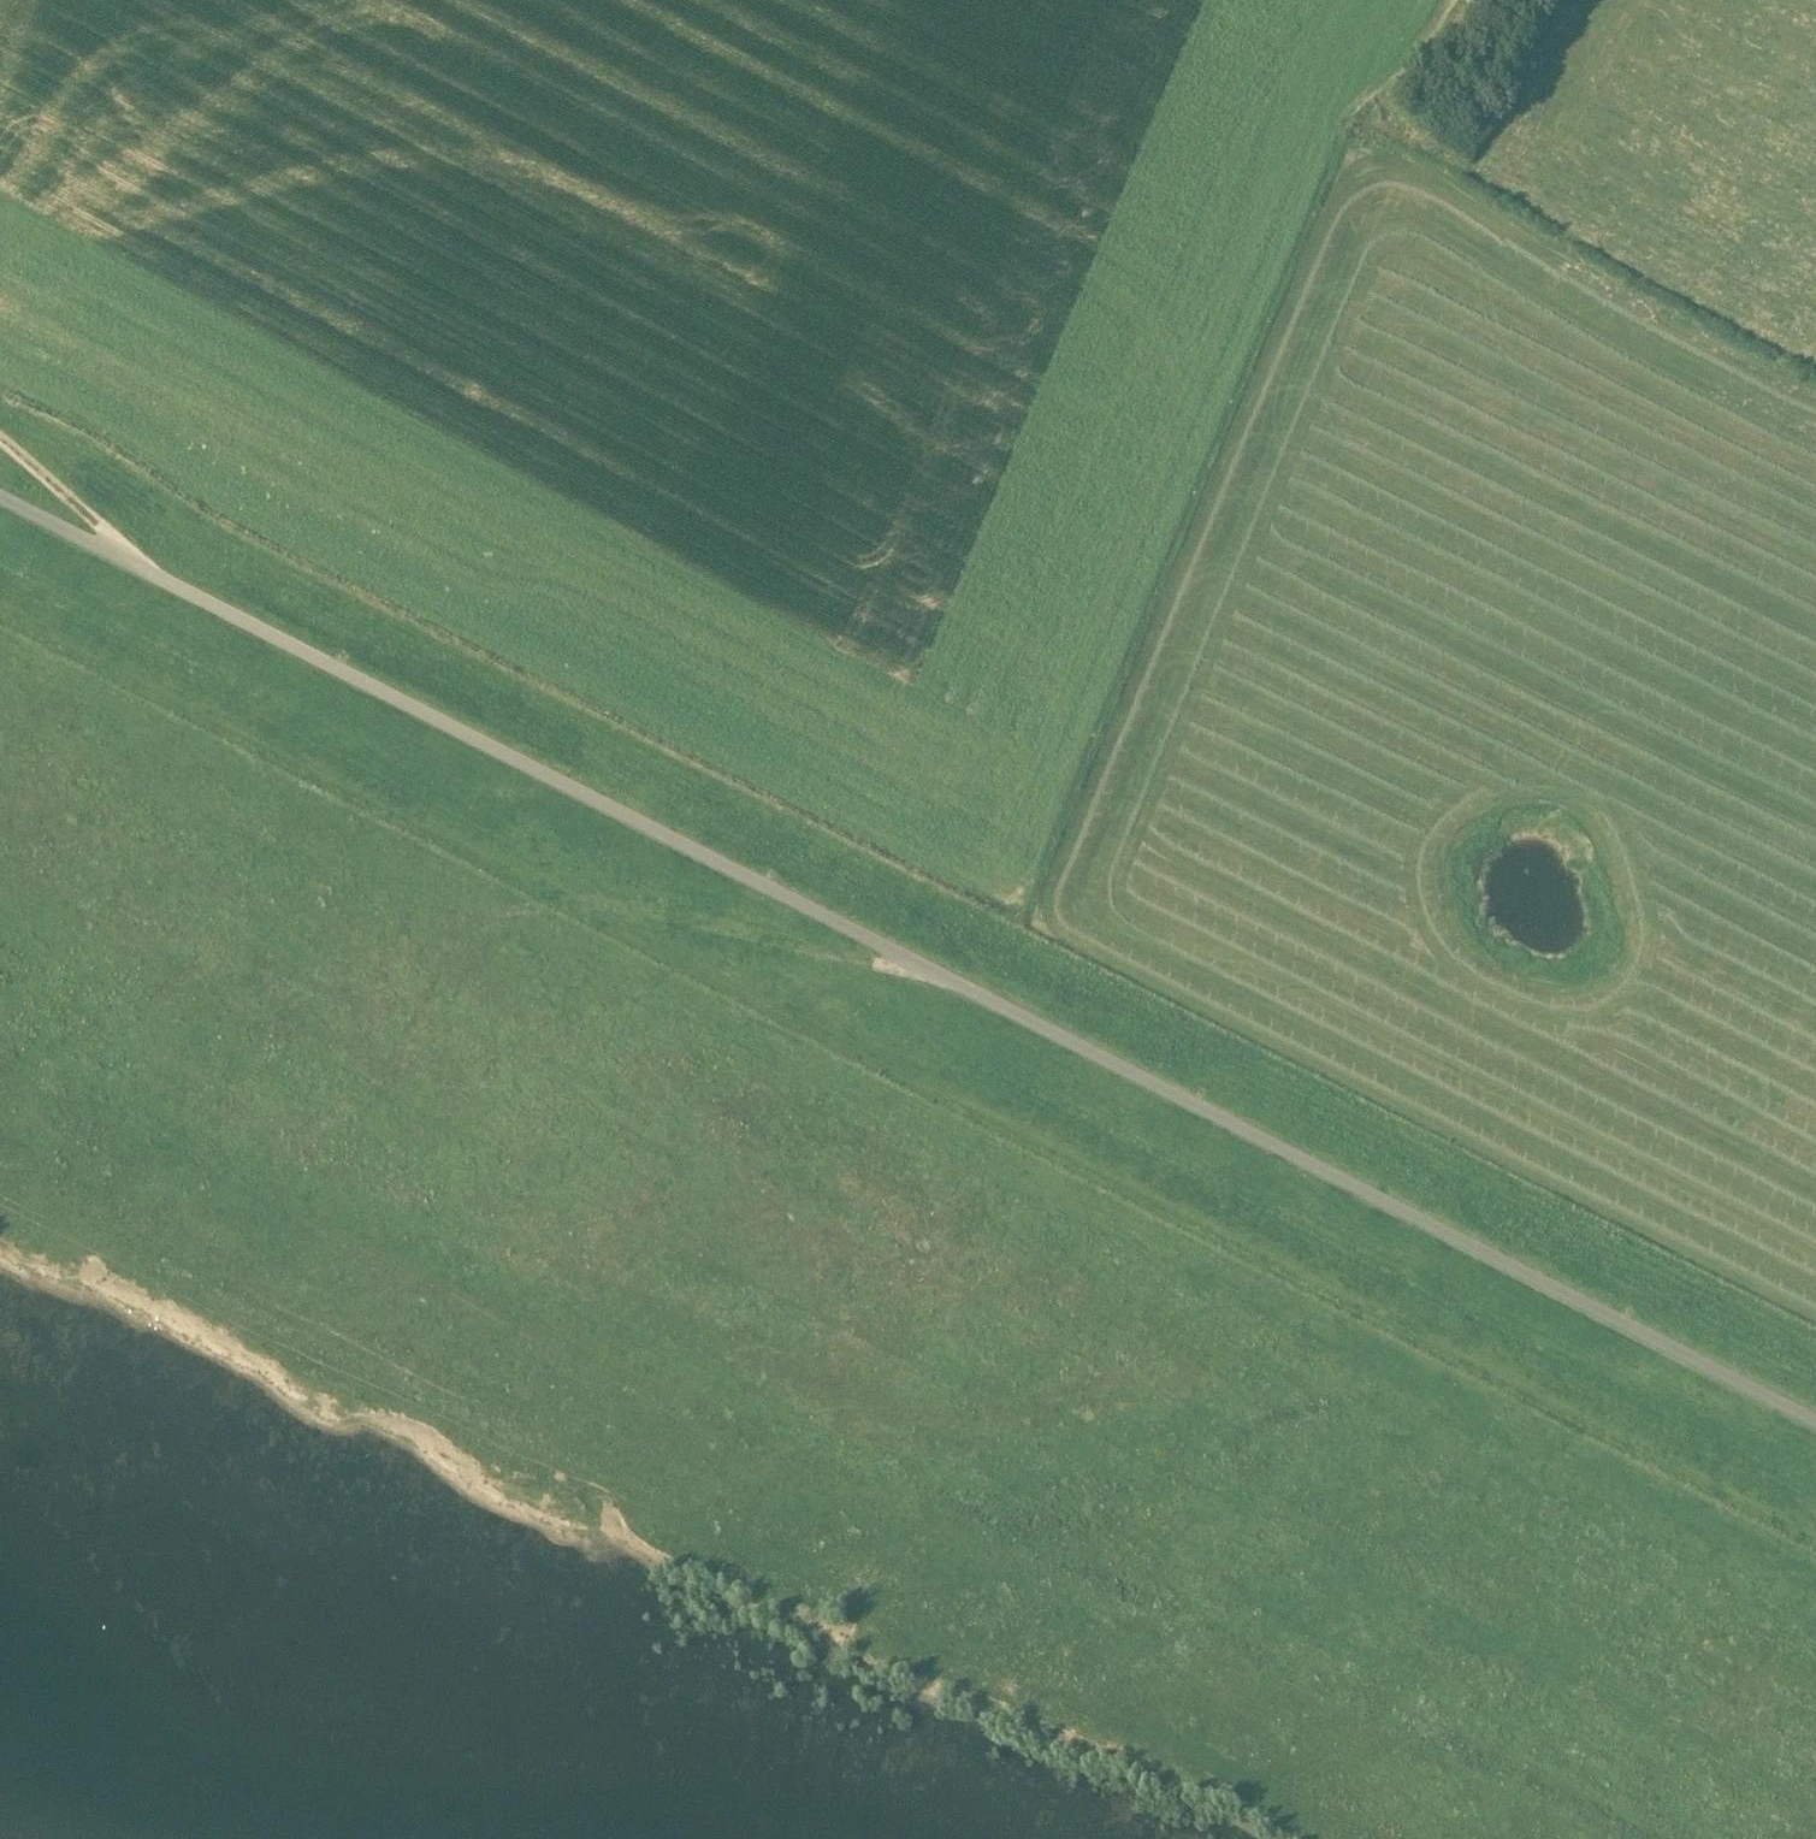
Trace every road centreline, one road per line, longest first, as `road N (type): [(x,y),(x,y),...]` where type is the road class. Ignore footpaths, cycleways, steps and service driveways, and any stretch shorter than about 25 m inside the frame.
road 1 (track): [(1815,1424),(0,497)]
road 2 (track): [(141,569),(0,438)]

